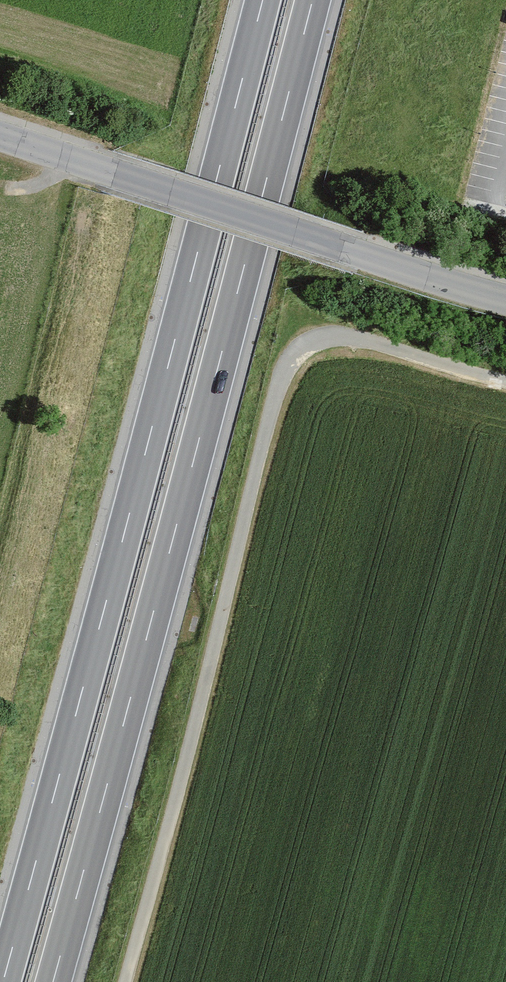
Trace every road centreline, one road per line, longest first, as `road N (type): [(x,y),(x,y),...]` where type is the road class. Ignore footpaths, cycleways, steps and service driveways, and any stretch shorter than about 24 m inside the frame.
road 1 (motorway): [(262,0),(1,981)]
road 2 (motorway): [(52,981),(312,0)]
road 3 (unclassified): [(505,298),(0,134)]

